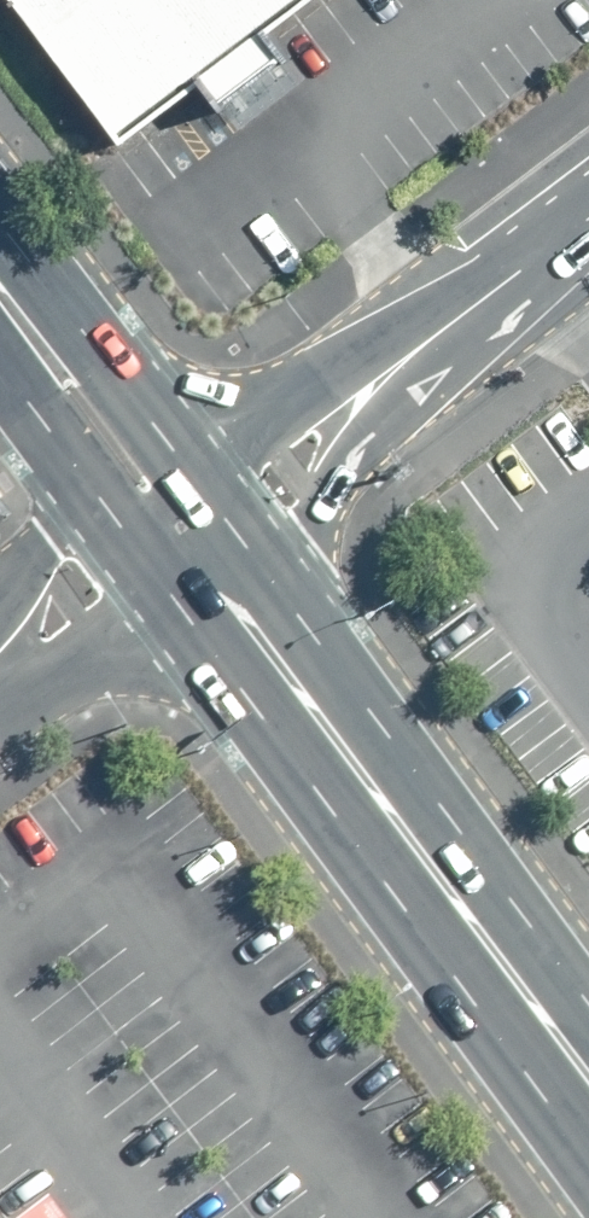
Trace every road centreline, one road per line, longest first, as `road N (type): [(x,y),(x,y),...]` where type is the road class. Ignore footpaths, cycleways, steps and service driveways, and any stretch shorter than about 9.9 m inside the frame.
road 1 (secondary): [(588,1157),(177,604)]
road 2 (secondary): [(305,616),(588,1004)]
road 3 (secondary): [(0,223),(193,472)]
road 4 (unclassified): [(399,364),(317,544),(305,616)]
road 5 (unclassified): [(399,364),(588,219)]
road 6 (unclassified): [(193,472),(293,401),(399,364)]
road 7 (unclassified): [(177,604),(75,679),(0,681)]
road 8 (secondary): [(177,604),(57,443)]
road 9 (secondary): [(193,472),(305,616)]
road 10 (unclassified): [(0,599),(36,518),(57,443)]
road 11 (unclassified): [(193,472),(177,604)]

